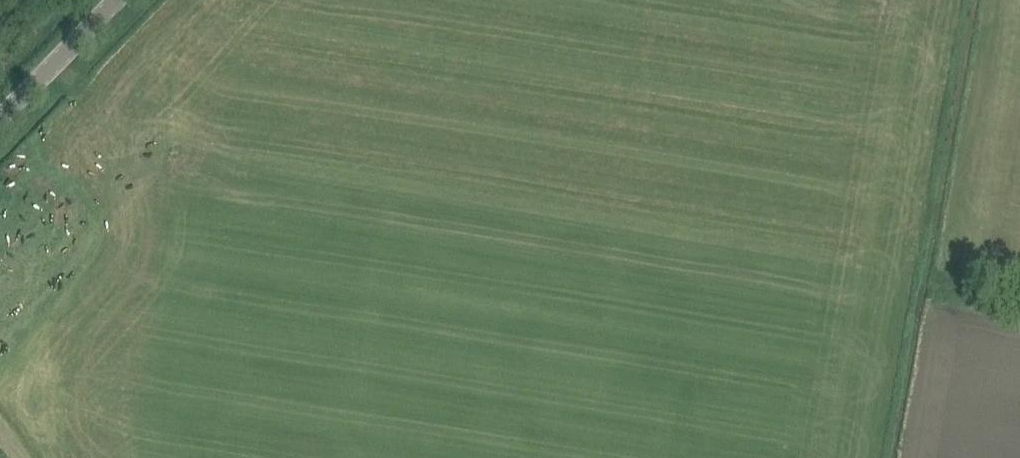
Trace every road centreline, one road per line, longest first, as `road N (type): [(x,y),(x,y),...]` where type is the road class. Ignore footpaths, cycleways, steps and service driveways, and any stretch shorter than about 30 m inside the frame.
road 1 (unclassified): [(0,120),(117,0)]

